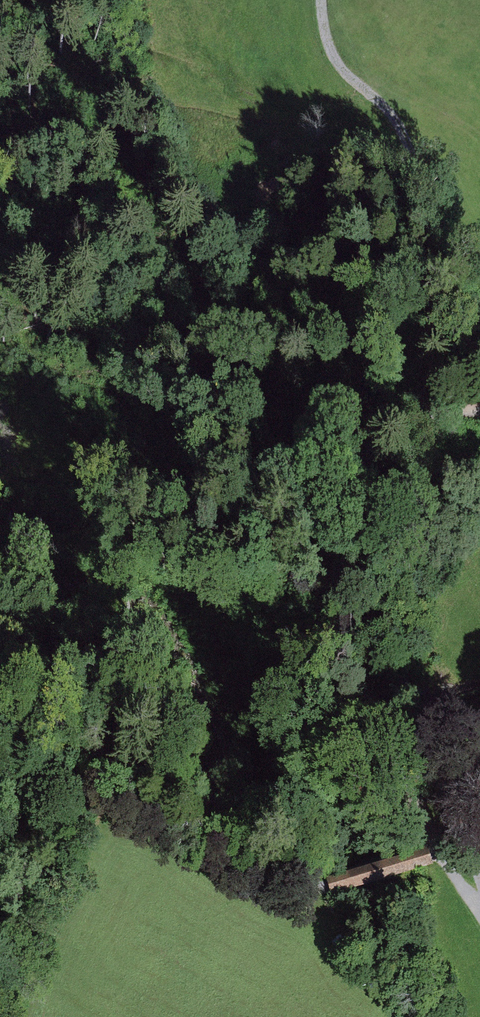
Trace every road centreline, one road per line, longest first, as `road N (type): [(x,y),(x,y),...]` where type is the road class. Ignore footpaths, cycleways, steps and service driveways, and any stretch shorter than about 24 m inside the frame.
road 1 (track): [(445,790),(388,652),(347,508),(407,432),(449,413),(479,410)]
road 2 (track): [(479,310),(424,206),(400,130),(338,66),(322,0)]
road 3 (track): [(479,909),(354,712)]

